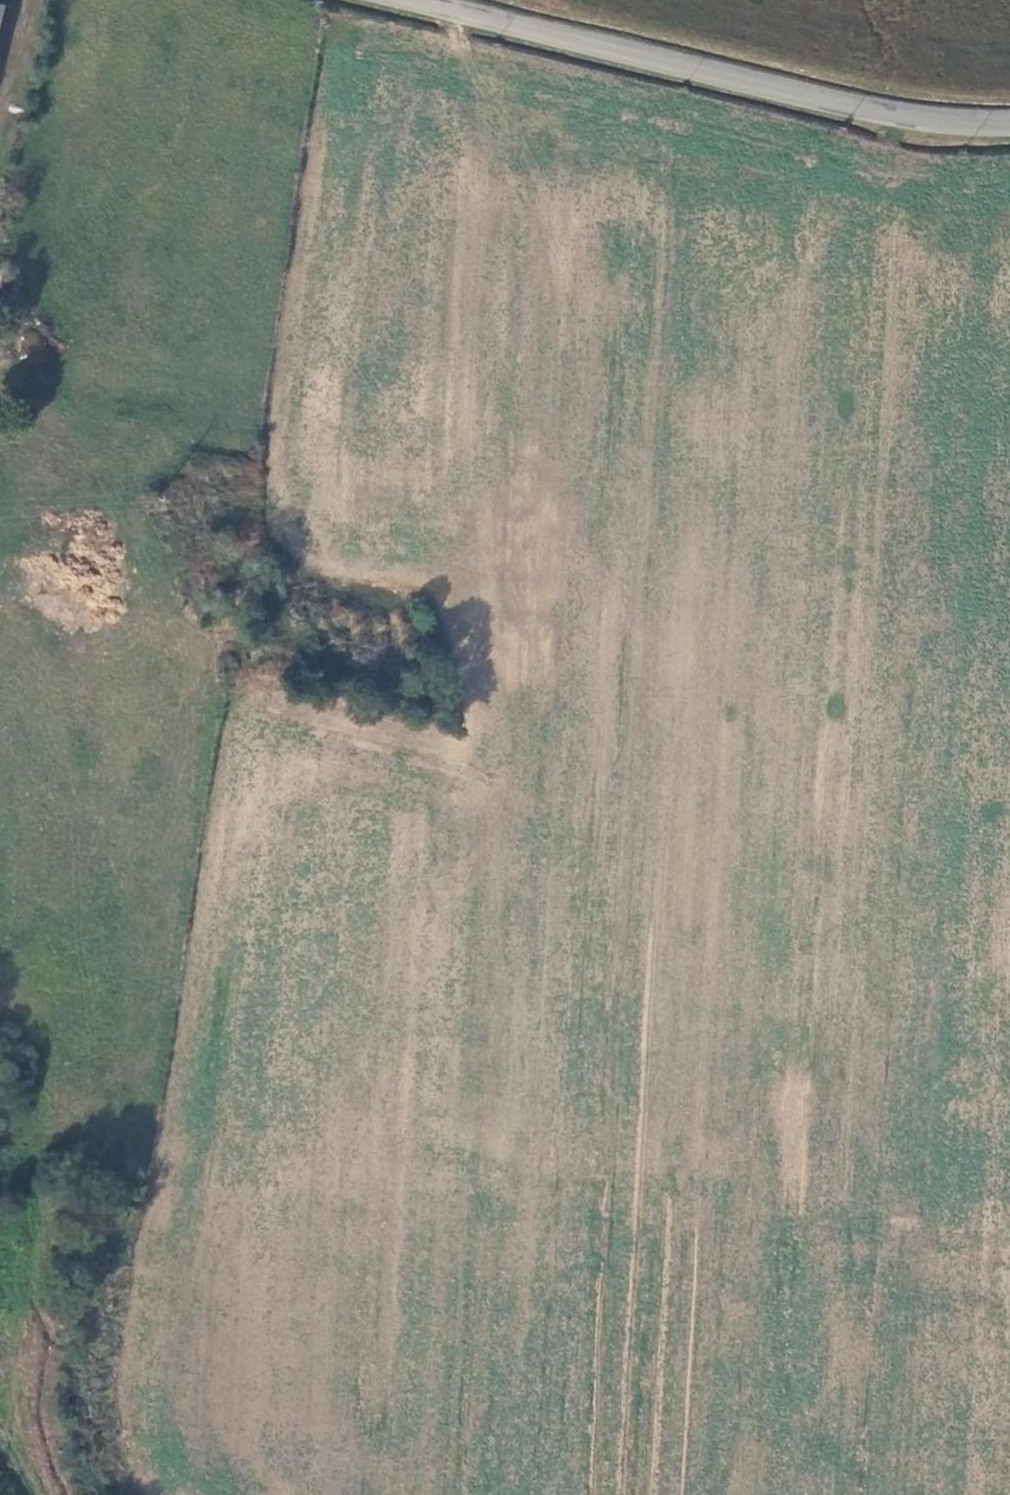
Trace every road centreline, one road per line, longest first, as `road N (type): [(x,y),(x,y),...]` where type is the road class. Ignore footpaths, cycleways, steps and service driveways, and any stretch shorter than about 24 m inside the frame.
road 1 (unclassified): [(410,0),(834,104),(1009,123)]

